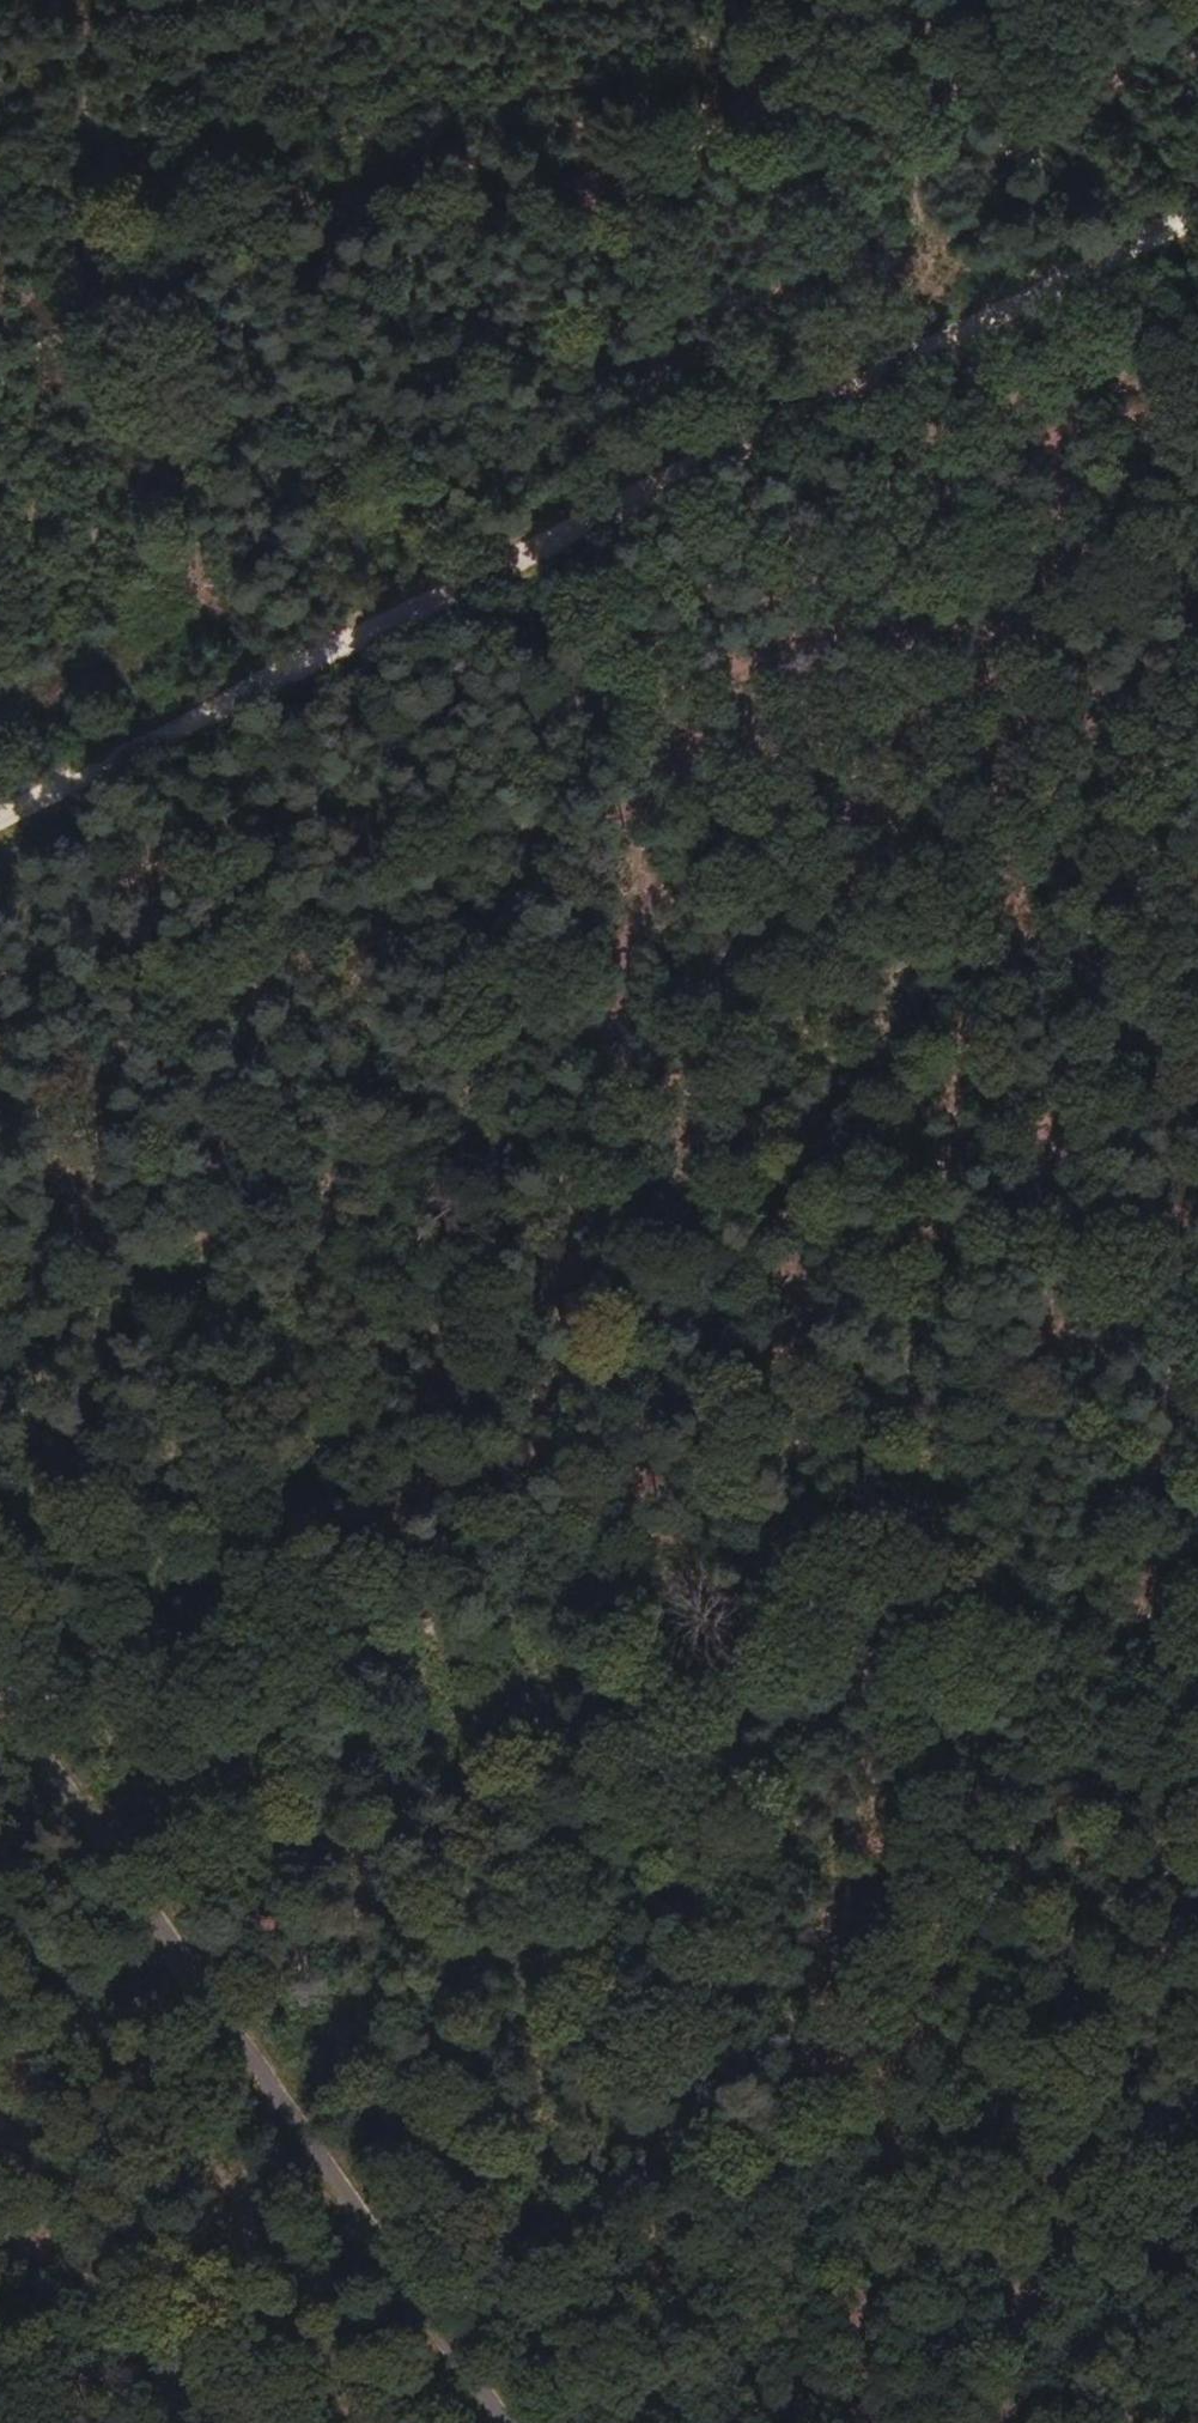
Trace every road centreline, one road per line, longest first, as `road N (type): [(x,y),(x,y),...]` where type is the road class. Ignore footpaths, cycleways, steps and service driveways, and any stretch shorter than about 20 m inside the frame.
road 1 (track): [(1197,215),(0,836)]
road 2 (track): [(0,1684),(503,2422)]

